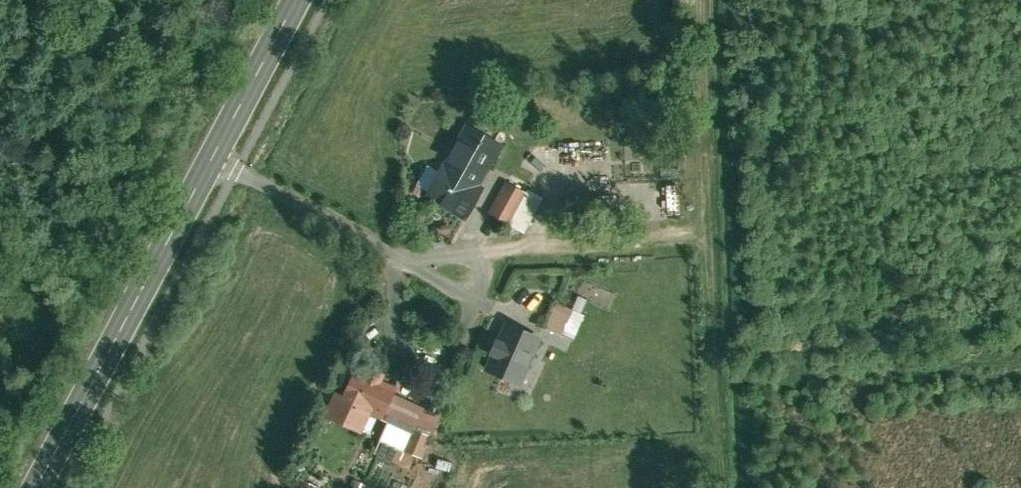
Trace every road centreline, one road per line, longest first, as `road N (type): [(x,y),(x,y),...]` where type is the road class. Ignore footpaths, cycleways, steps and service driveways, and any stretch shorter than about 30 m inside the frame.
road 1 (track): [(495,257),(707,243),(719,427),(702,450)]
road 2 (primary): [(38,487),(212,158)]
road 3 (track): [(707,243),(699,0)]
road 4 (residential): [(212,158),(393,259)]
road 5 (residential): [(475,303),(446,352),(410,353),(392,342),(387,325),(393,259)]
road 6 (primary): [(212,158),(297,0)]
road 7 (residential): [(393,259),(495,257),(475,303)]

